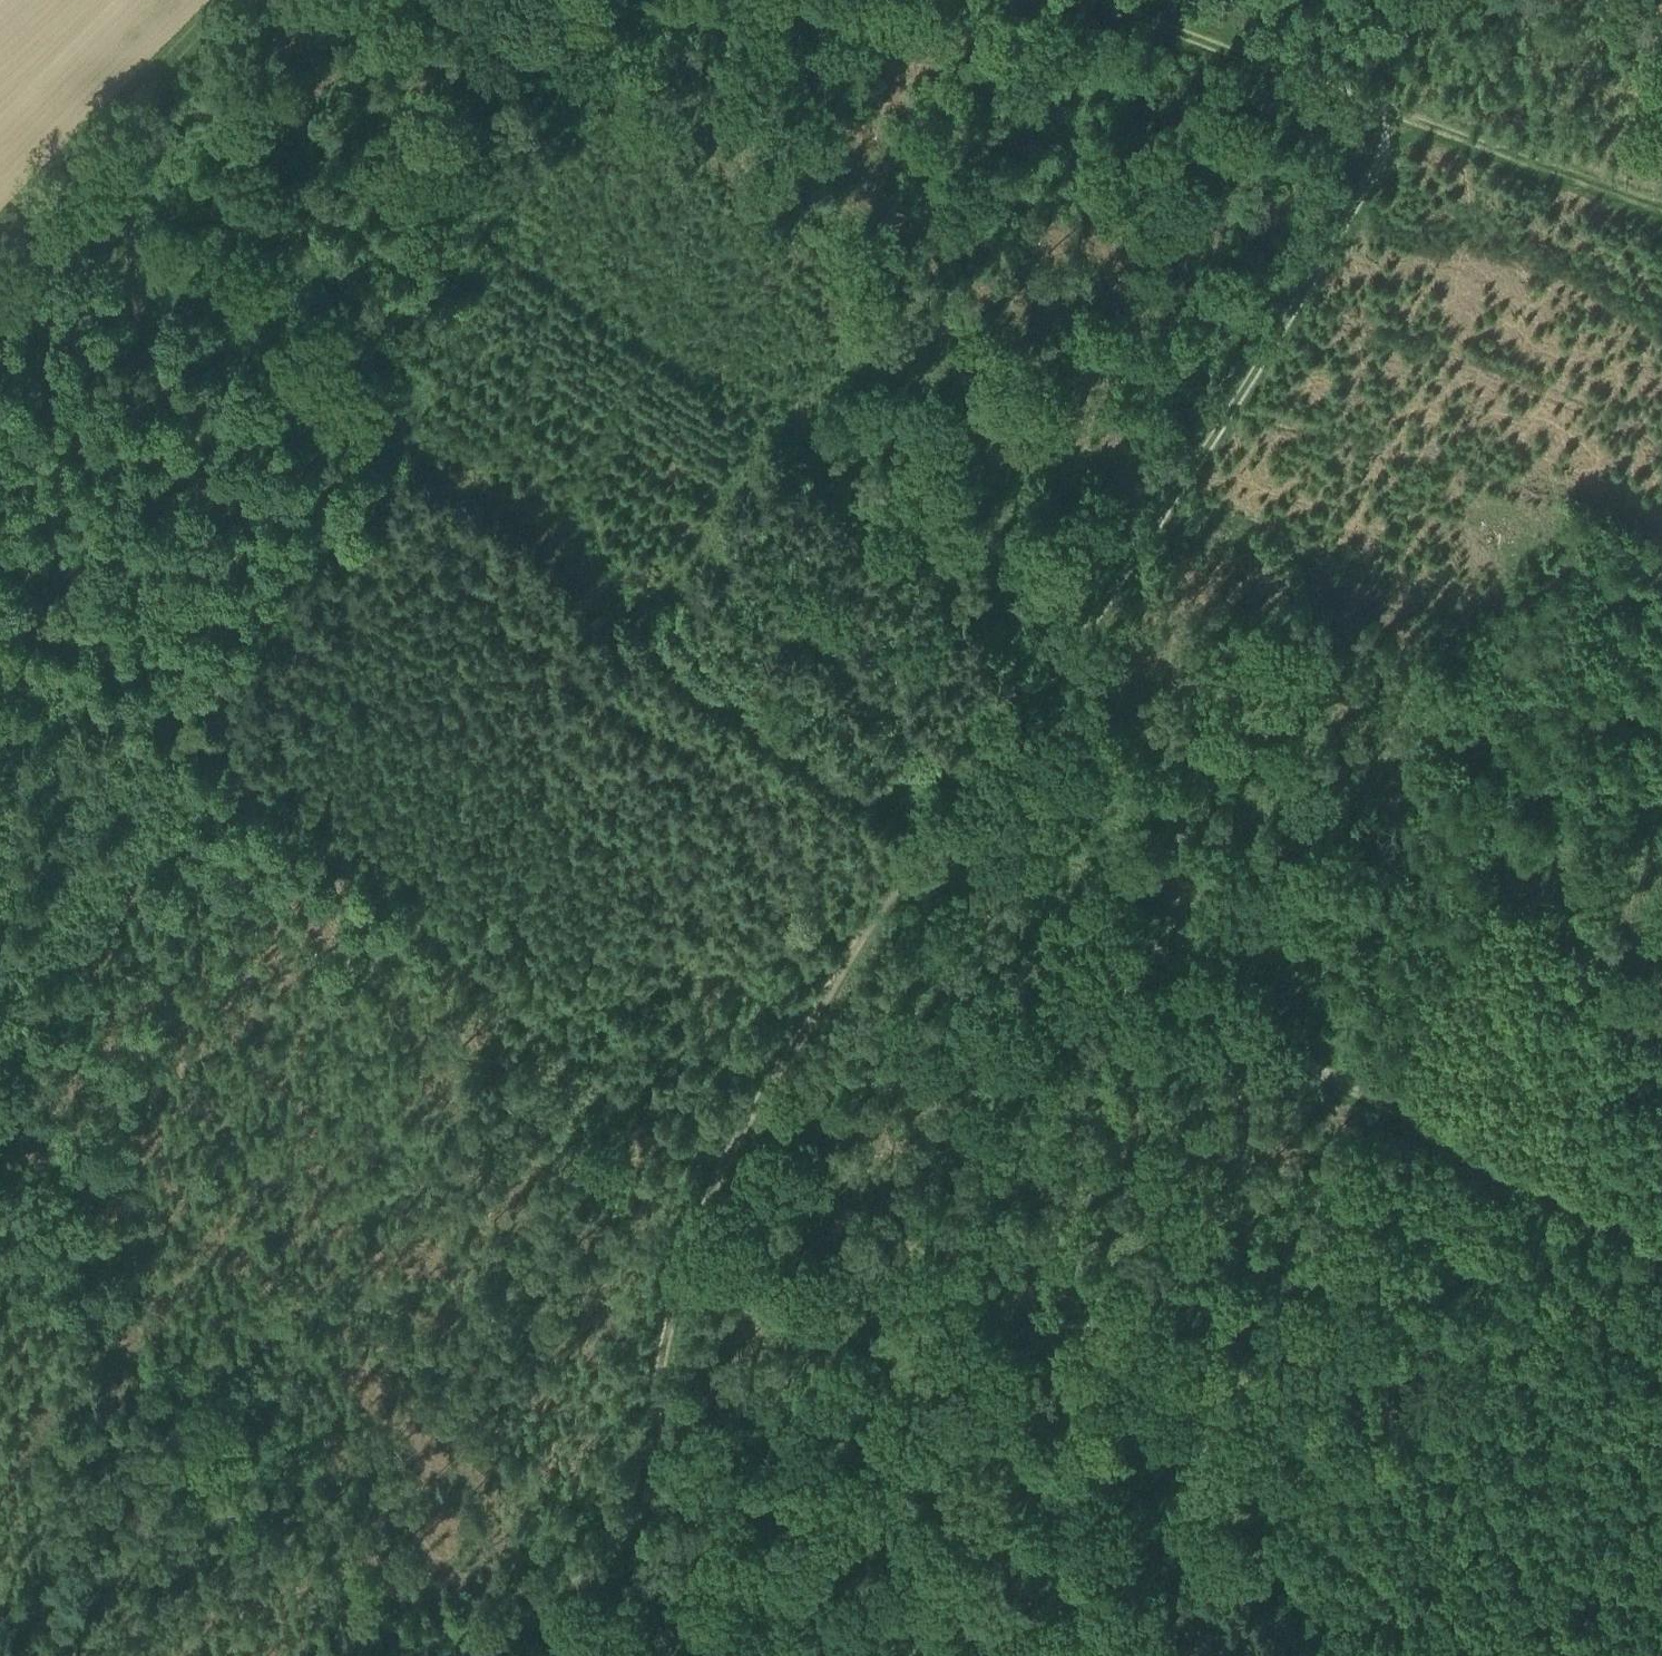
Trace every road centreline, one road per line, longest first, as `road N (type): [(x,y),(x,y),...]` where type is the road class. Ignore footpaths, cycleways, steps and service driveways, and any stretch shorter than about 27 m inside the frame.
road 1 (track): [(510,1628),(645,1499),(692,1275),(738,1116),(1143,539),(1344,231),(1394,116)]
road 2 (track): [(930,835),(1355,1087),(1661,1253)]
road 3 (track): [(1661,214),(1078,0)]

